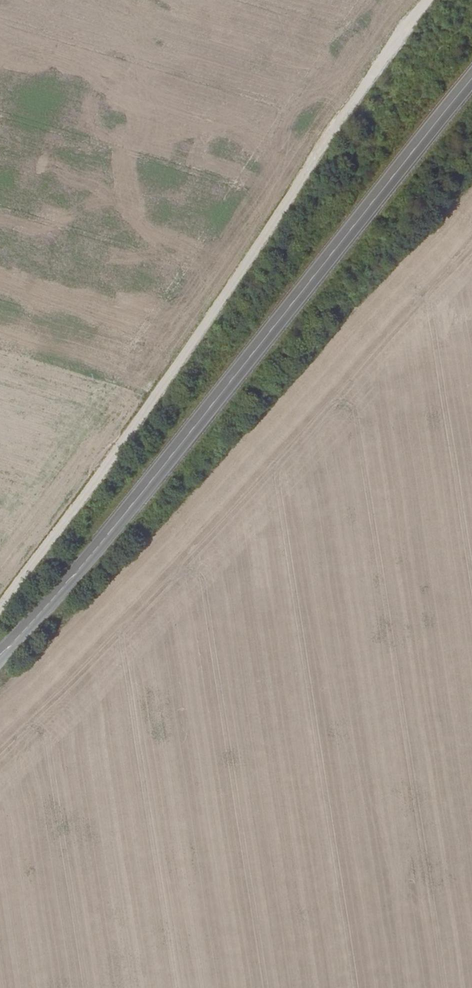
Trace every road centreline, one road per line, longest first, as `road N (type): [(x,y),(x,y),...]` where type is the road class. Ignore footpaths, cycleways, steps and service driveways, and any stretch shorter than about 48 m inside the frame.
road 1 (track): [(0,605),(118,457),(344,130),(446,0)]
road 2 (tertiary): [(0,652),(114,529),(471,80)]

